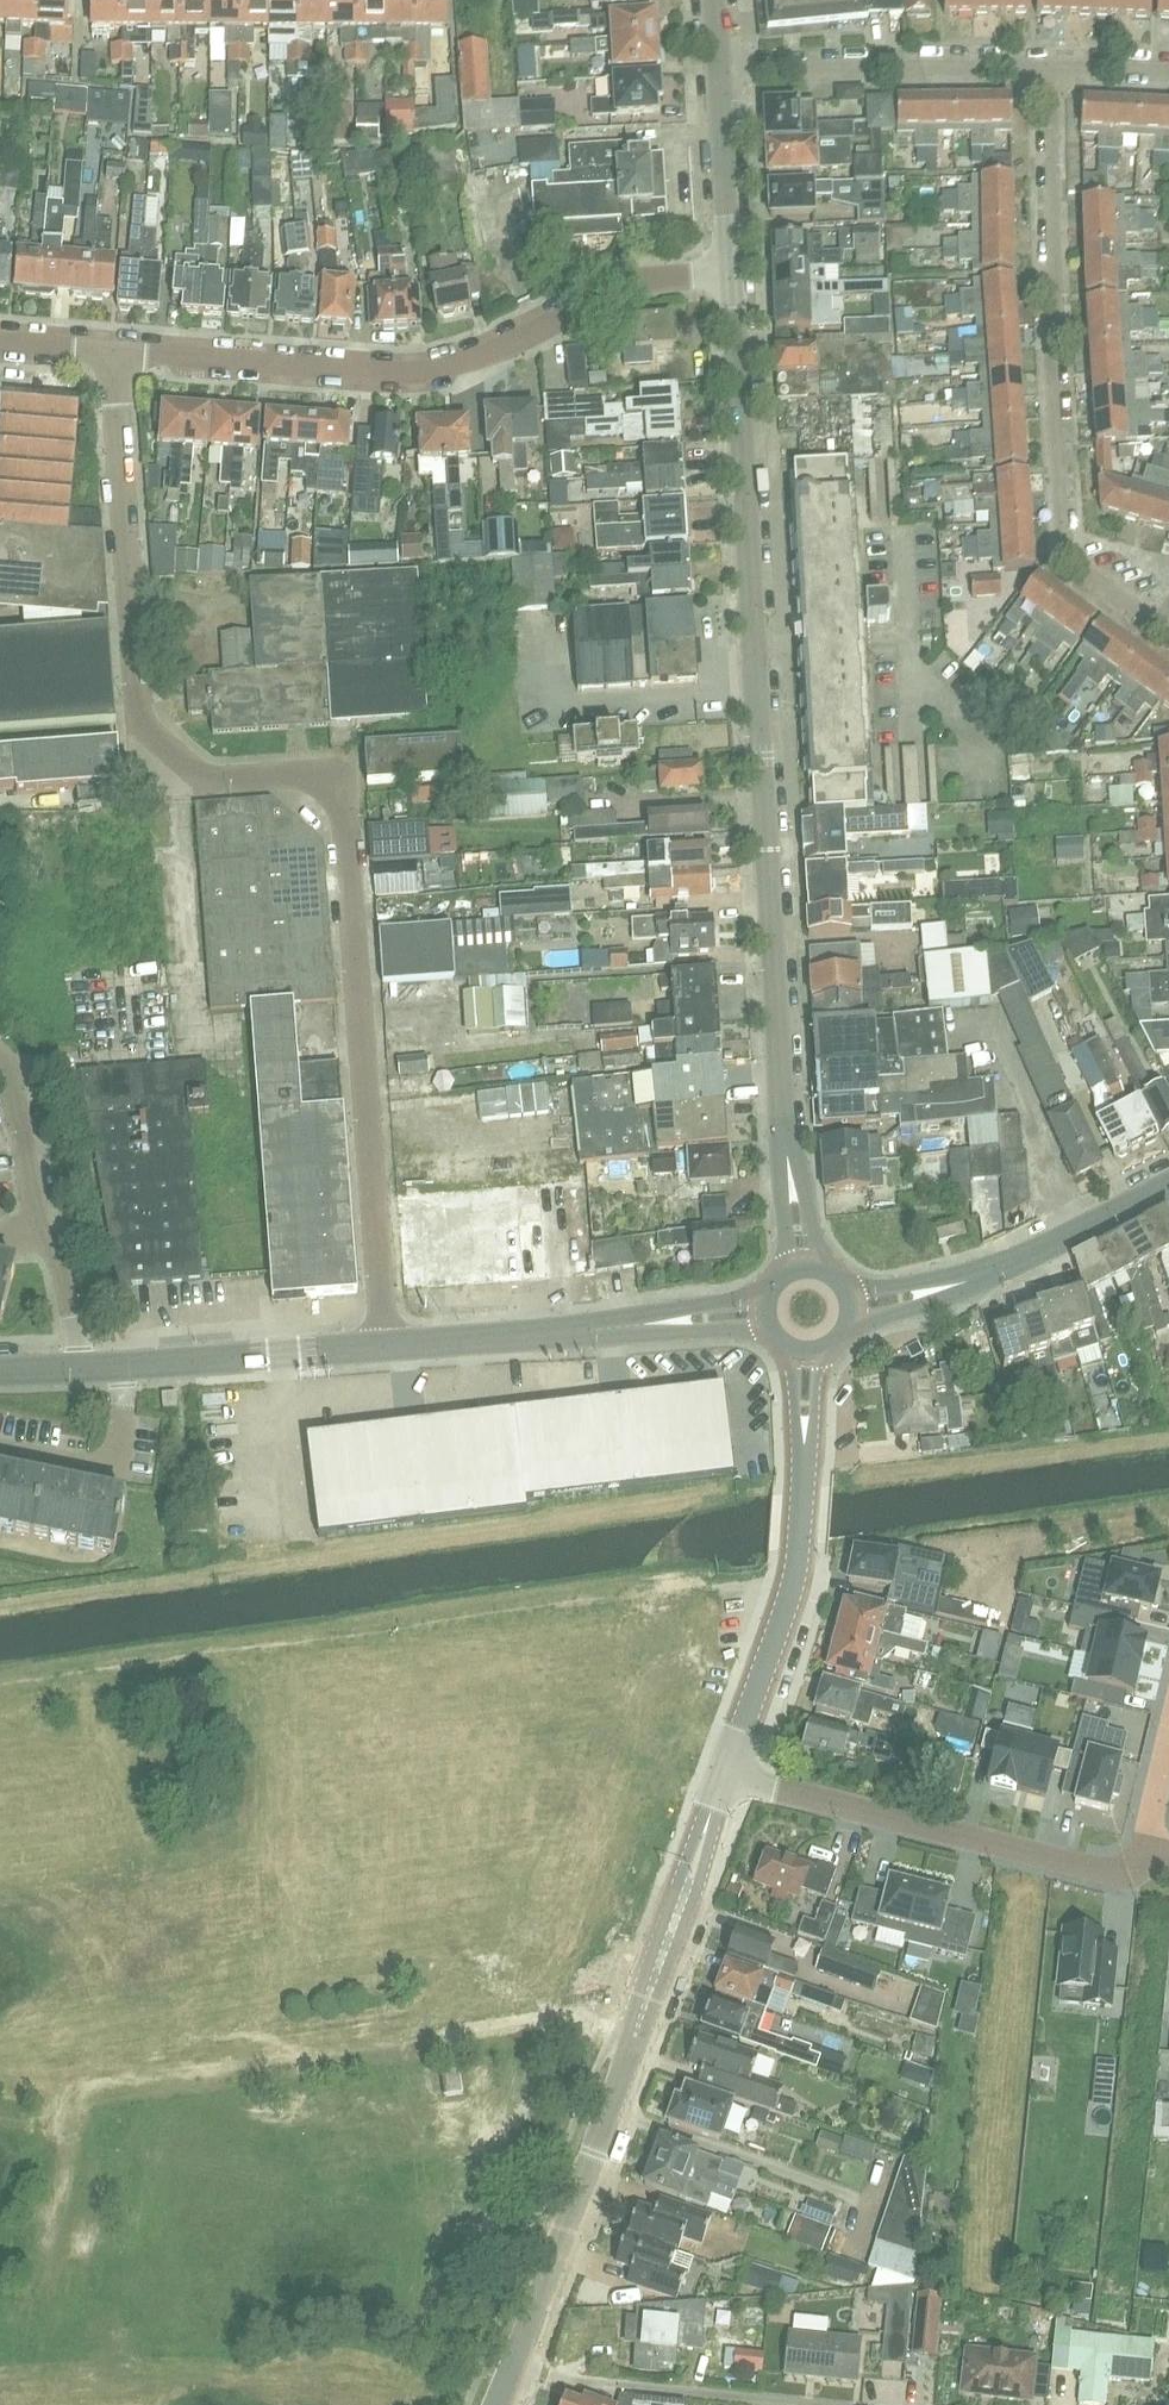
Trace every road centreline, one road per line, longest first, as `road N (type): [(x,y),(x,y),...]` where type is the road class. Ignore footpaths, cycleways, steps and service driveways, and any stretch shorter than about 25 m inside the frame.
road 1 (residential): [(387,1347),(341,796),(324,770),(191,775),(139,723),(114,355)]
road 2 (residential): [(804,1264),(789,1165),(730,273)]
road 3 (residential): [(493,2404),(595,2152),(725,1773)]
road 4 (residential): [(114,355),(394,368),(439,363),(634,279),(730,273)]
road 5 (residential): [(1061,63),(1059,325),(1051,352),(1064,543),(1072,561),(1141,613)]
road 6 (residential): [(1151,1852),(1120,1875),(725,1773)]
road 7 (residential): [(725,1773),(796,1566),(808,1354)]
road 8 (residential): [(387,1347),(763,1311)]
road 9 (residential): [(1061,63),(720,65)]
road 10 (residential): [(854,1306),(1014,1266),(1168,1183)]
road 11 (residential): [(127,1366),(387,1347)]
road 12 (residential): [(0,1453),(119,1478),(127,1366)]
road 13 (residential): [(730,273),(720,65)]
road 14 (residential): [(48,1243),(0,1061)]
road 15 (residential): [(83,1368),(48,1243)]

